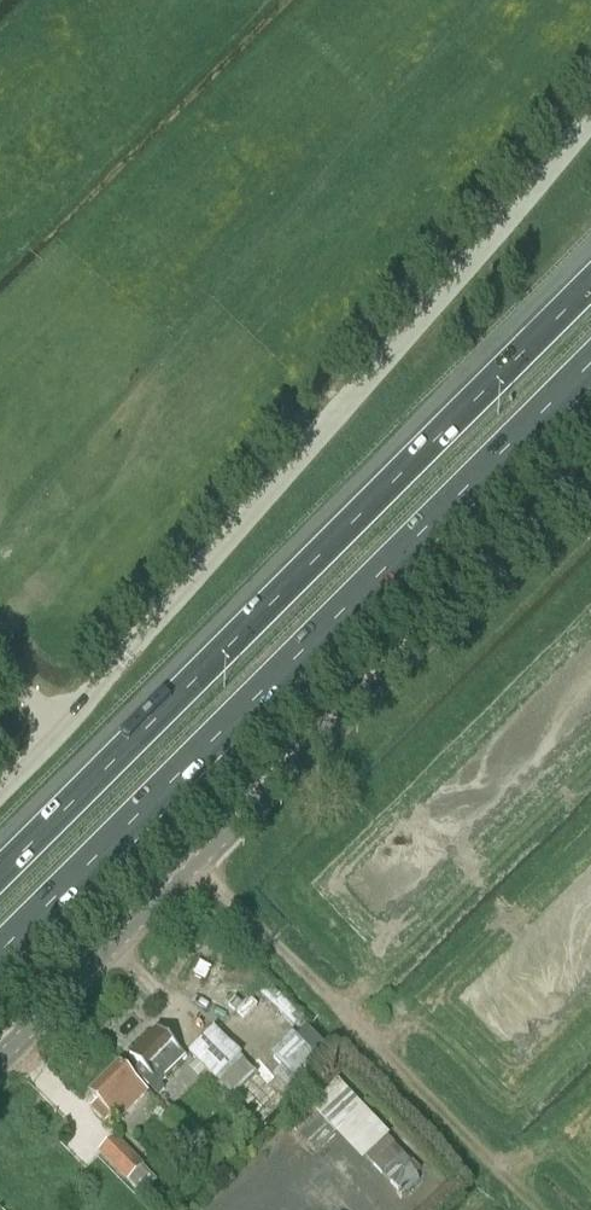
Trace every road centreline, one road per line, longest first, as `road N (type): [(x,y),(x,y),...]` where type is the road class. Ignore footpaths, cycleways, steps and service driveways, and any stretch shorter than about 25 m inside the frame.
road 1 (unclassified): [(0,791),(352,399),(590,114)]
road 2 (motorway): [(0,958),(590,361)]
road 3 (motorway): [(590,282),(0,876)]
road 4 (unclassified): [(0,1059),(460,602),(590,485)]
road 5 (track): [(540,1209),(193,867)]

